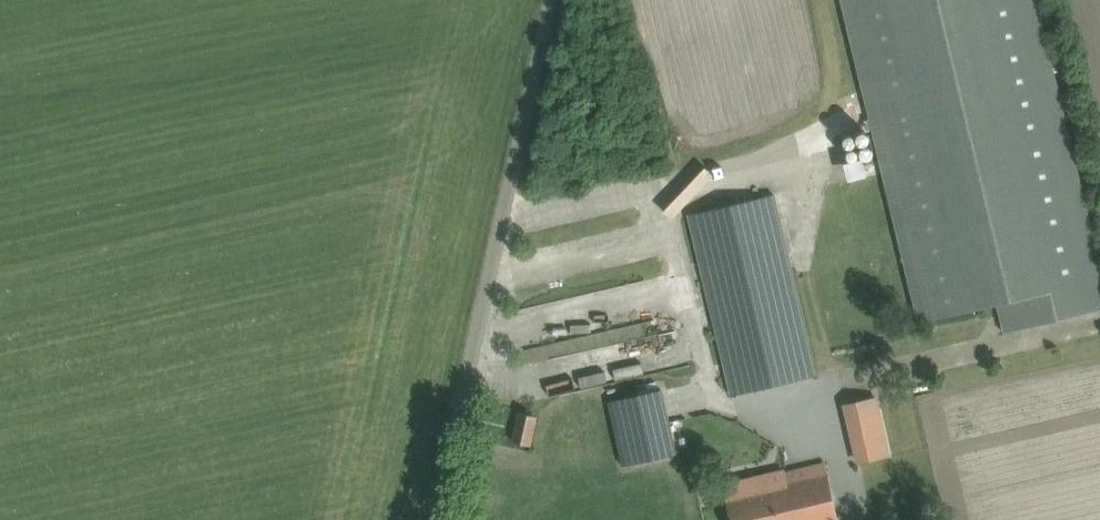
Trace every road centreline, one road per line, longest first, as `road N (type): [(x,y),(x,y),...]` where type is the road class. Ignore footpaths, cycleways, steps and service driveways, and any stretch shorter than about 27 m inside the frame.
road 1 (unclassified): [(435,519),(551,0)]

